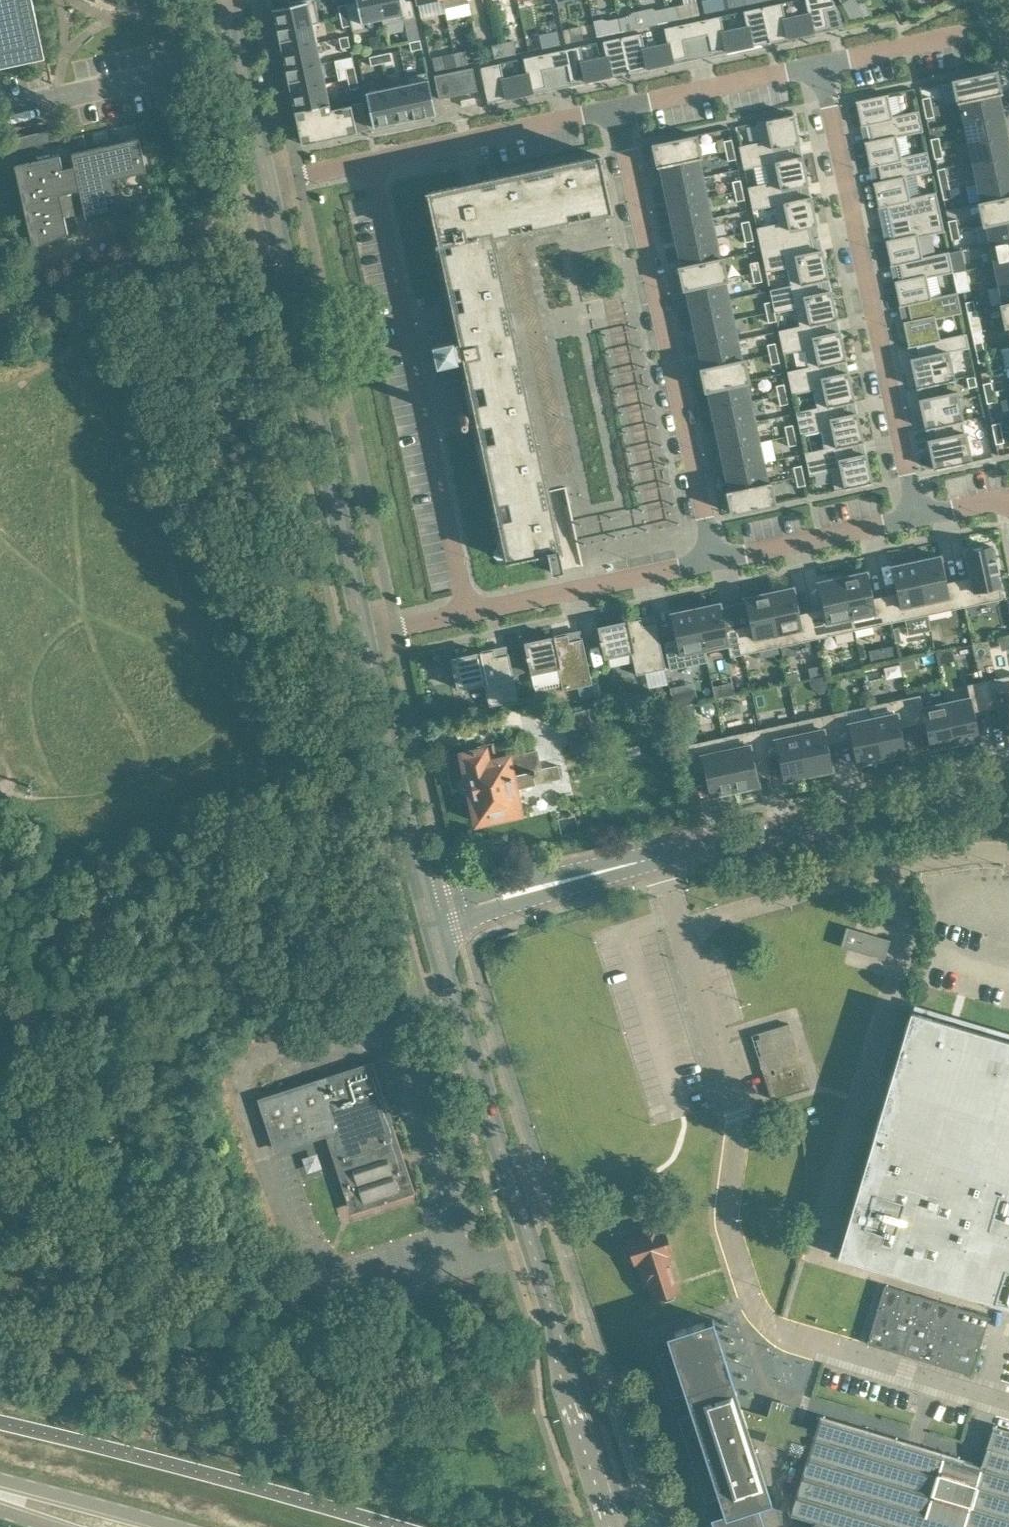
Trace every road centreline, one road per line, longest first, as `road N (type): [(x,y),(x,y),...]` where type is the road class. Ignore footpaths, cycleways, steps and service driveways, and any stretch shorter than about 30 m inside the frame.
road 1 (tertiary): [(619,1526),(428,916)]
road 2 (residential): [(428,916),(1008,776)]
road 3 (residential): [(617,107),(716,560)]
road 4 (residential): [(917,517),(820,64)]
road 5 (residential): [(370,160),(467,612)]
road 6 (tertiary): [(364,633),(273,208)]
road 7 (residential): [(0,324),(273,208)]
road 8 (tertiary): [(428,916),(364,633)]
road 9 (residential): [(467,612),(716,560)]
road 10 (residential): [(370,160),(617,107)]
road 11 (primary): [(240,1526),(0,1459)]
road 12 (residential): [(617,107),(820,64)]
road 13 (residential): [(716,560),(917,517)]
road 14 (tertiary): [(268,187),(228,0)]
road 15 (residential): [(820,64),(965,27)]

